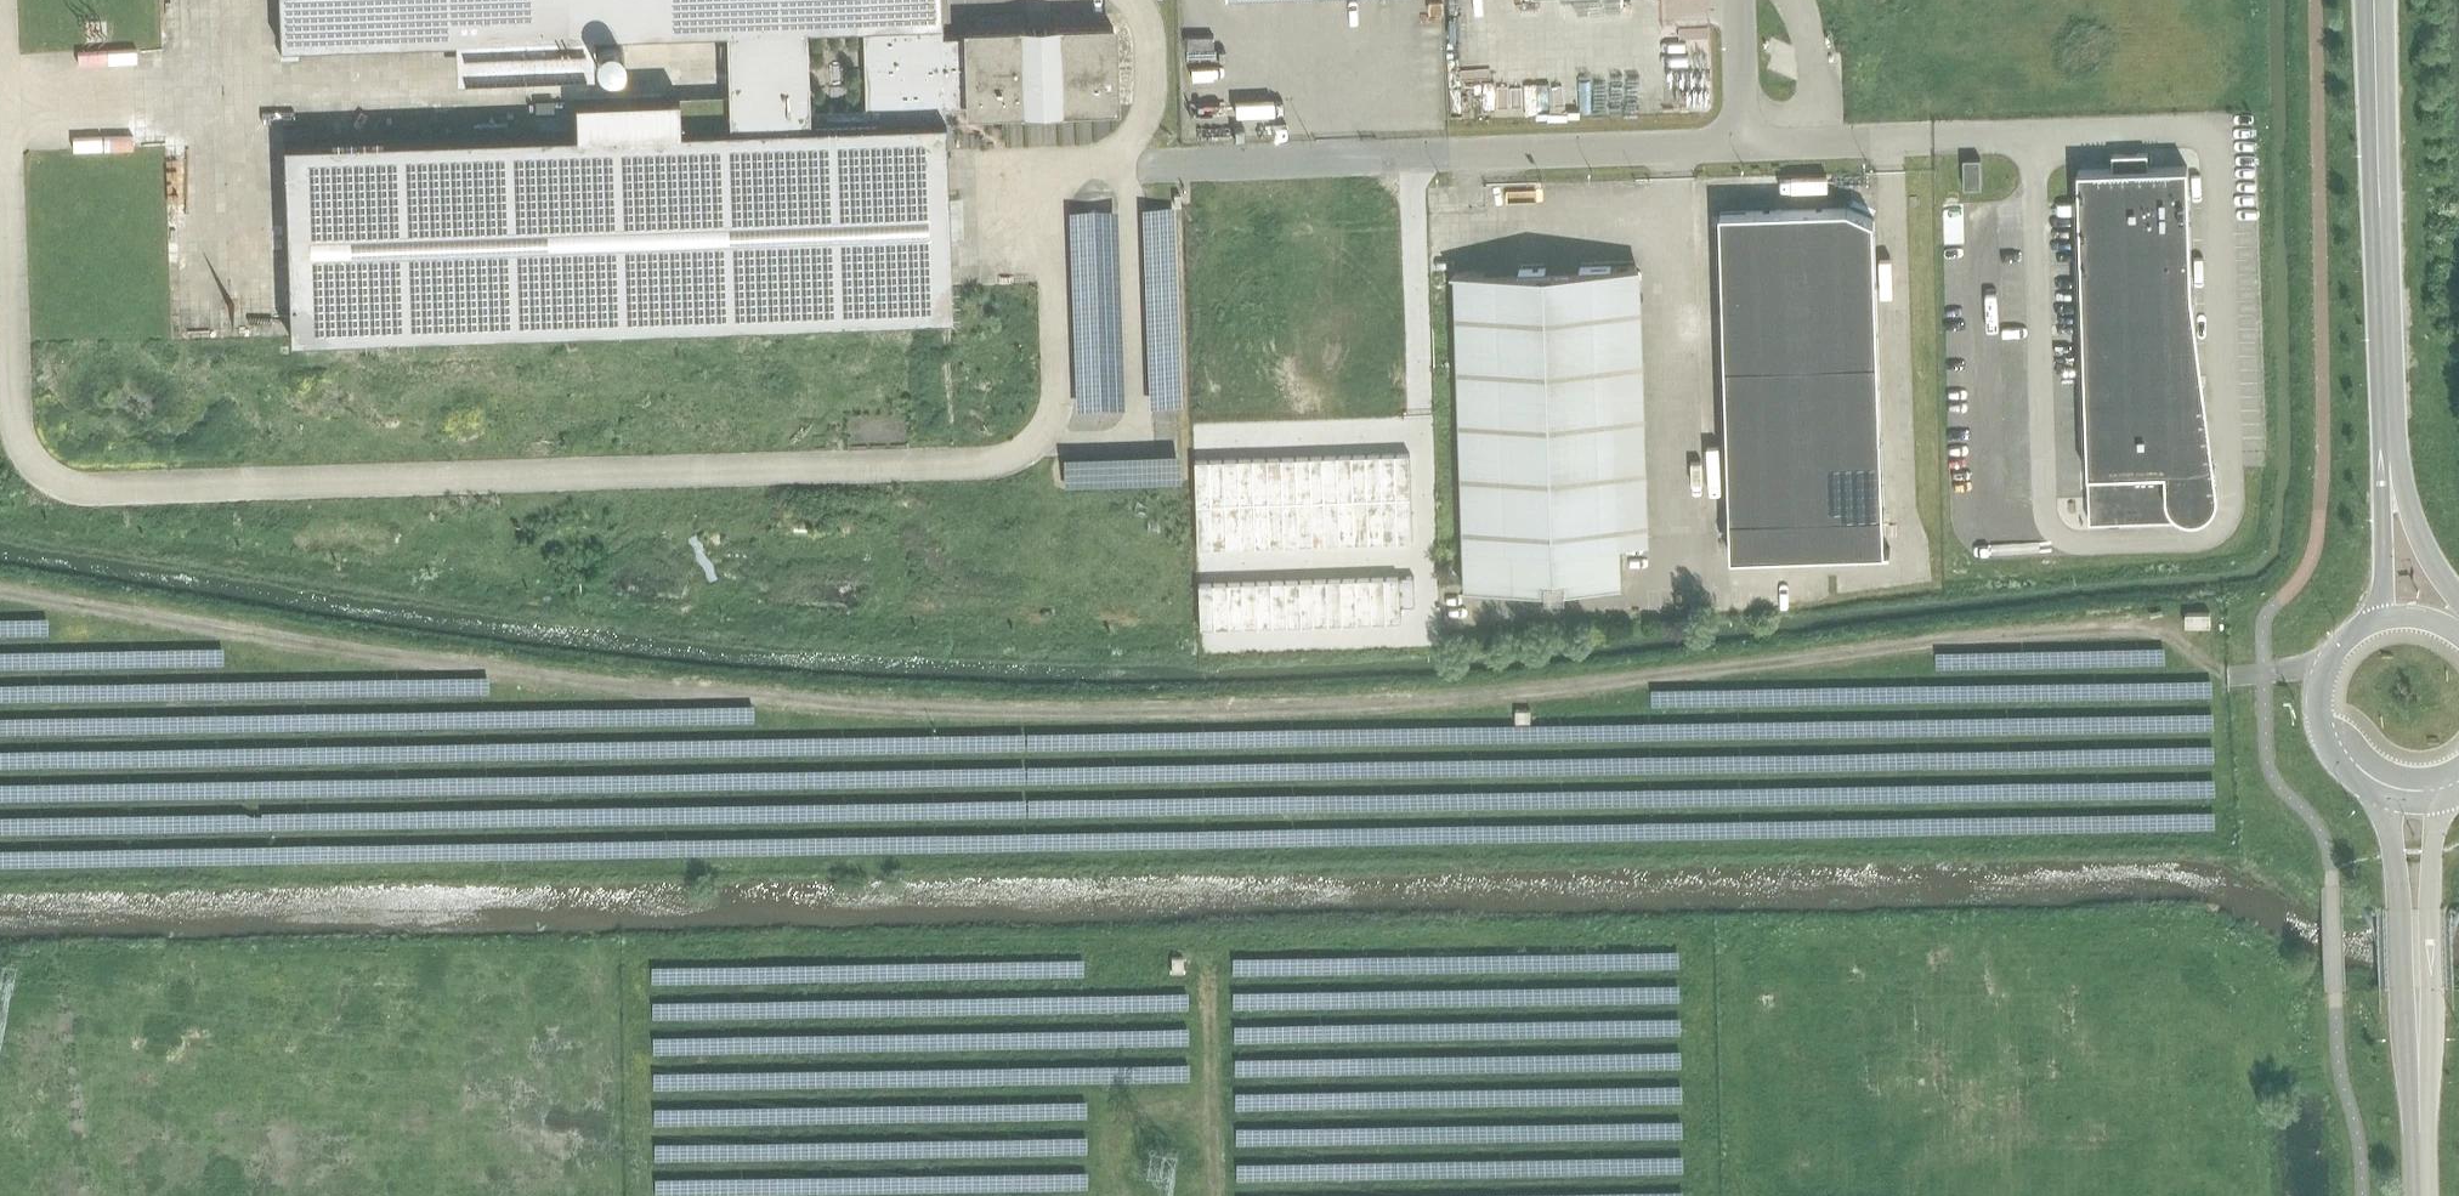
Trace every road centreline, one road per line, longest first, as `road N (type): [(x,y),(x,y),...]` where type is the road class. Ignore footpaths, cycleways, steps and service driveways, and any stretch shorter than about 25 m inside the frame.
road 1 (tertiary): [(2389,432),(2375,0)]
road 2 (tertiary): [(2387,786),(2407,1097),(2420,1153)]
road 3 (tertiary): [(2420,1153),(2442,788)]
road 4 (tertiary): [(2382,620),(2328,664),(2320,704),(2329,738),(2387,786)]
road 5 (tertiary): [(2389,432),(2382,620)]
road 6 (tertiary): [(2458,603),(2406,497),(2389,432)]

